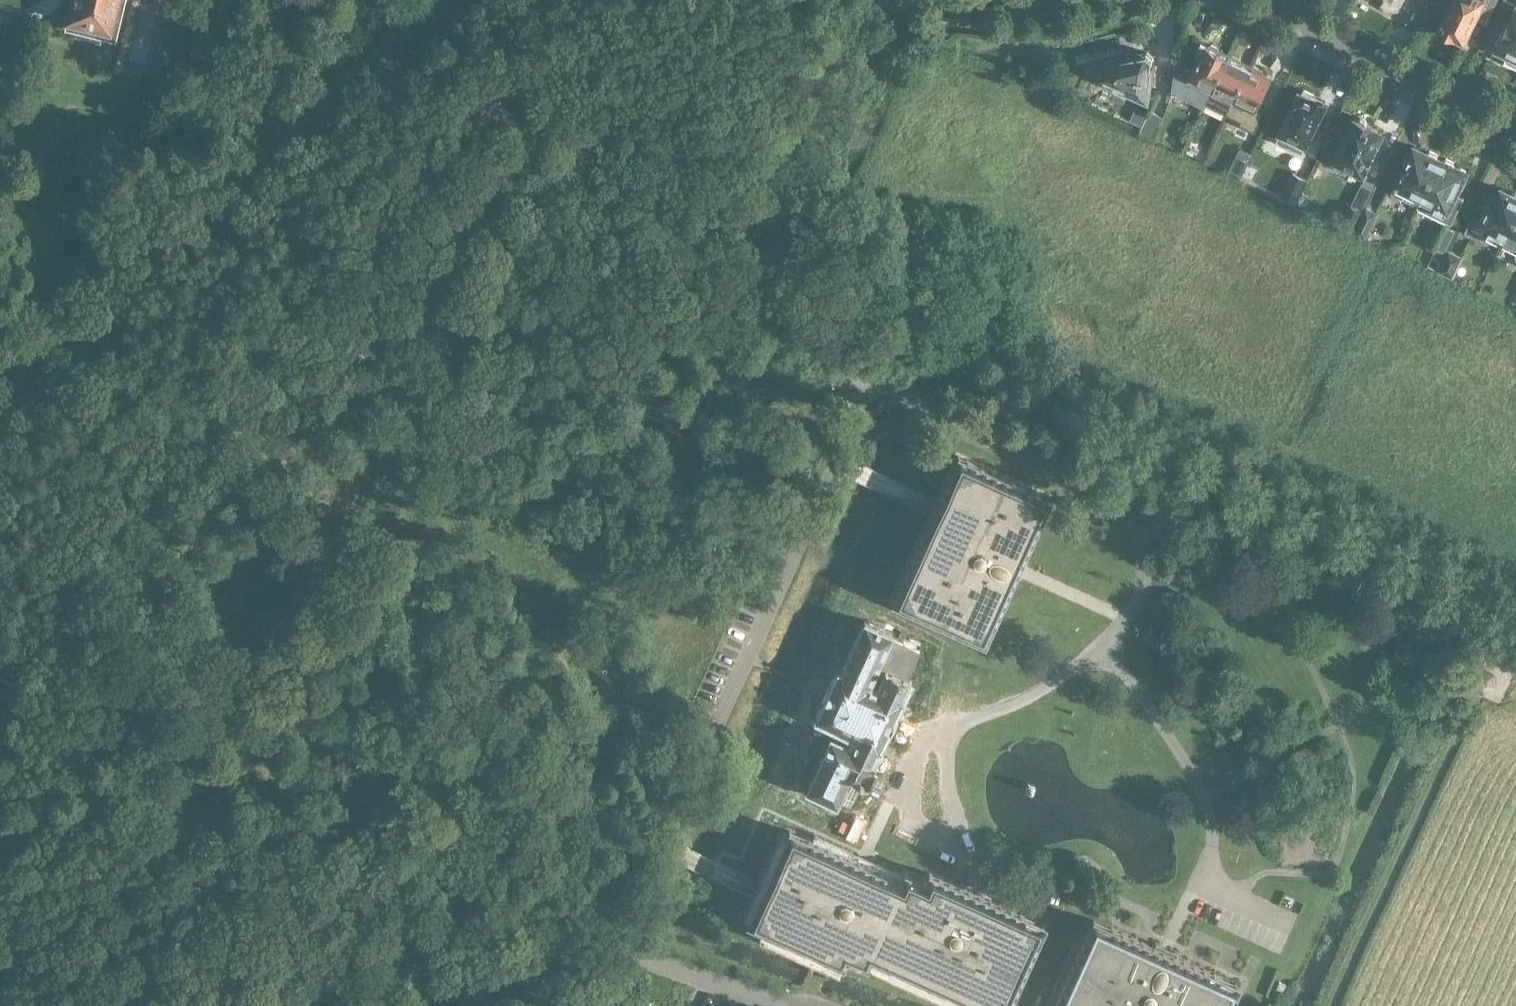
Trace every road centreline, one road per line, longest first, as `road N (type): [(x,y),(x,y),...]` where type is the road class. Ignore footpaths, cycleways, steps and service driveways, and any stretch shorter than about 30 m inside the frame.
road 1 (unclassified): [(618,950),(868,381)]
road 2 (secondary): [(23,371),(431,0)]
road 3 (unclassified): [(868,381),(794,252),(784,218),(854,72),(878,0)]
road 4 (track): [(405,507),(324,461),(93,356)]
road 5 (unclassified): [(1515,128),(1314,31),(1298,0)]

